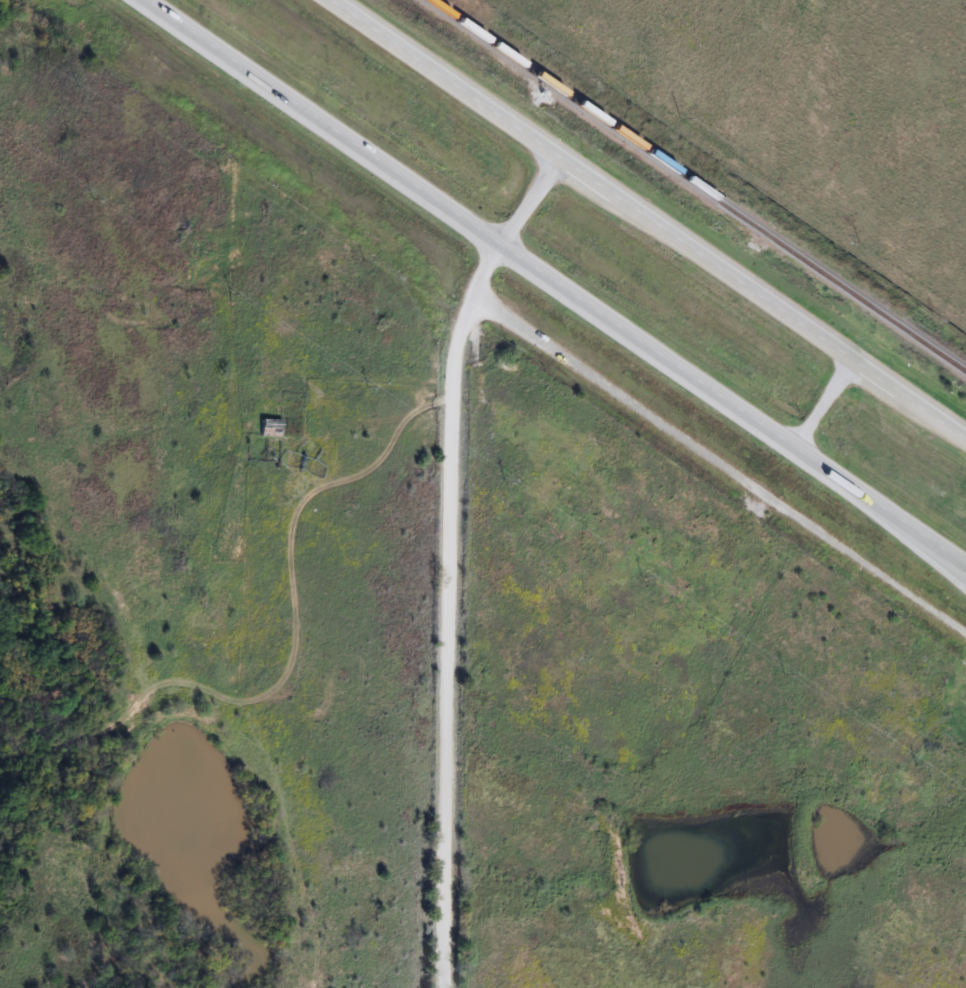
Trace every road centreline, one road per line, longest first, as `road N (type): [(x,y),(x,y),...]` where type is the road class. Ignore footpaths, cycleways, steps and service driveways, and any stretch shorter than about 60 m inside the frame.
road 1 (residential): [(446,987),(460,360),(492,263),(566,152)]
road 2 (residential): [(0,750),(25,732),(205,689),(289,692),(303,672),(308,523),(327,484),(455,457)]
road 3 (residential): [(480,287),(668,429),(965,635)]
road 4 (trunk): [(504,244),(965,565)]
road 5 (trunk): [(965,429),(566,152)]
road 6 (motorway): [(153,0),(504,244)]
road 7 (motorway): [(566,152),(345,0)]

